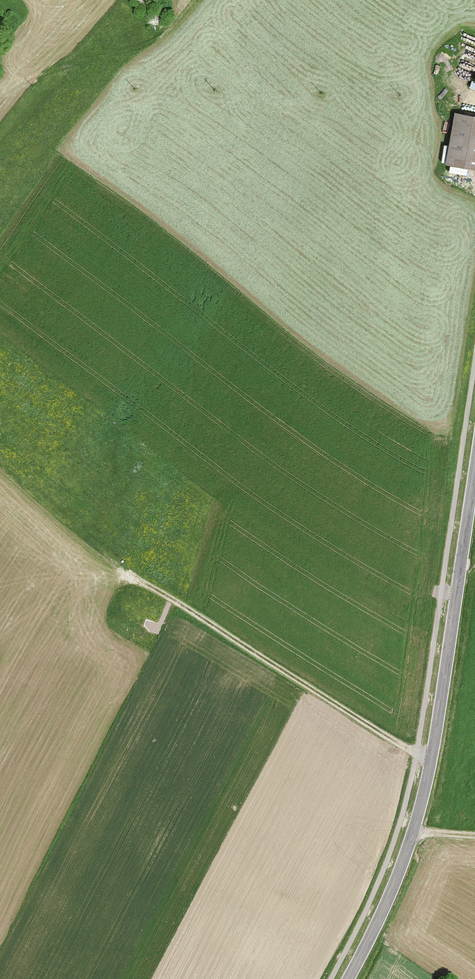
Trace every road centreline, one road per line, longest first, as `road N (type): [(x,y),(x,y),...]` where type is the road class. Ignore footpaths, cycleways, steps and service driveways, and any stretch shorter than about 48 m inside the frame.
road 1 (tertiary): [(351,978),(414,835),(433,759),(474,480)]
road 2 (track): [(124,574),(404,749),(433,759)]
road 3 (track): [(191,0),(148,37),(41,79)]

